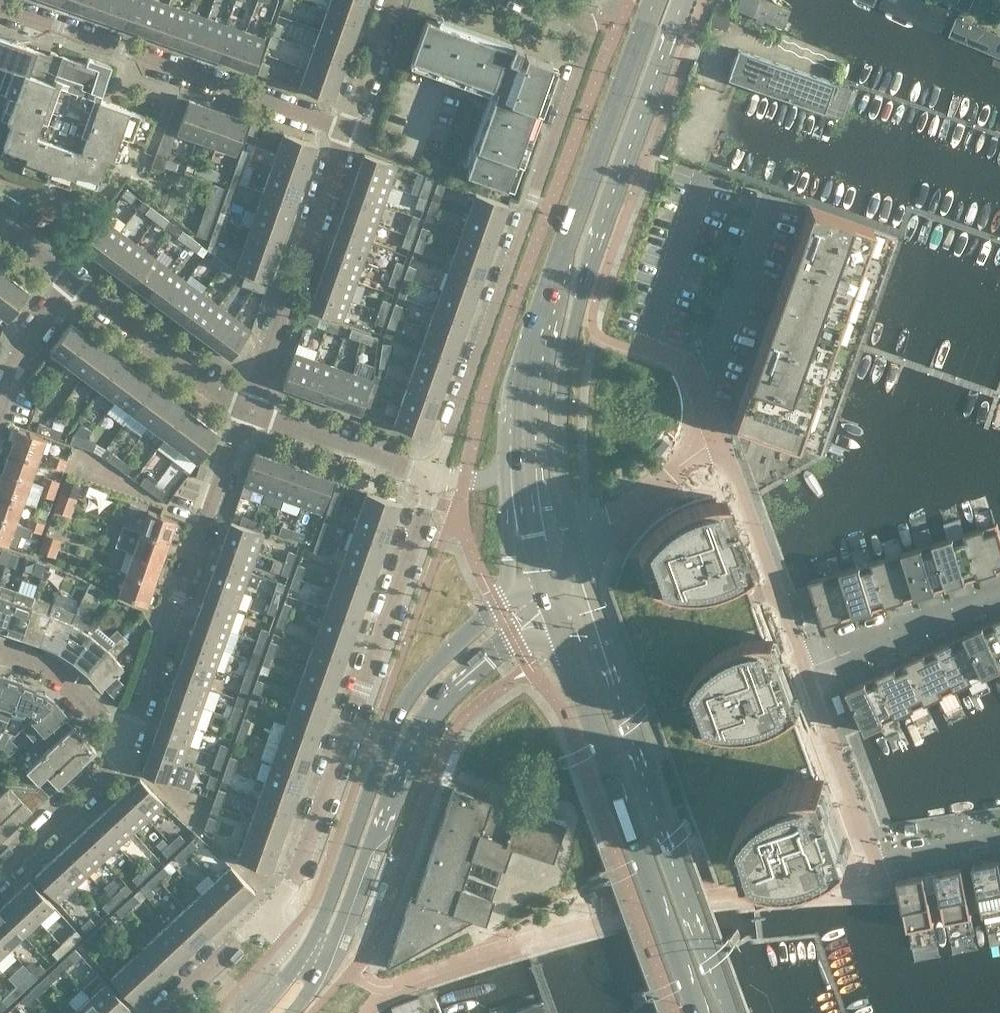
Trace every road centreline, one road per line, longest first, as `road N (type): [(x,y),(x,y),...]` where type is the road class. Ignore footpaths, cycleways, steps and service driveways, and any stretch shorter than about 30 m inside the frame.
road 1 (primary): [(575,560),(561,449),(575,321),(588,258),(684,0)]
road 2 (residential): [(435,476),(587,41),(577,11),(548,0)]
road 3 (residential): [(261,918),(295,879),(435,476)]
road 4 (primary): [(729,1012),(575,560)]
road 5 (primary): [(653,0),(534,346),(523,447)]
road 6 (secondary): [(541,582),(445,651),(407,696),(306,953)]
road 7 (secondary): [(323,966),(419,728),(447,691),(549,613)]
road 8 (primary): [(549,613),(699,1012)]
road 9 (residential): [(346,132),(0,7)]
road 10 (residential): [(130,756),(252,413)]
road 11 (residential): [(252,413),(346,132)]
road 12 (residential): [(804,673),(719,436)]
road 13 (residential): [(252,413),(71,282)]
road 14 (residential): [(999,590),(804,673)]
road 15 (residential): [(435,476),(252,413)]
road 16 (unclassified): [(719,436),(575,560)]
road 17 (residential): [(867,842),(804,673)]
road 18 (residential): [(0,870),(130,756)]
road 19 (residential): [(130,756),(52,670),(0,651)]
road 20 (residential): [(346,132),(393,0)]
road 21 (residential): [(159,1012),(261,918)]
road 22 (primary): [(523,447),(541,582)]
road 23 (residential): [(867,842),(999,822)]
road 24 (residential): [(0,388),(18,349),(71,282)]
road 25 (residential): [(719,436),(689,367),(642,350)]

